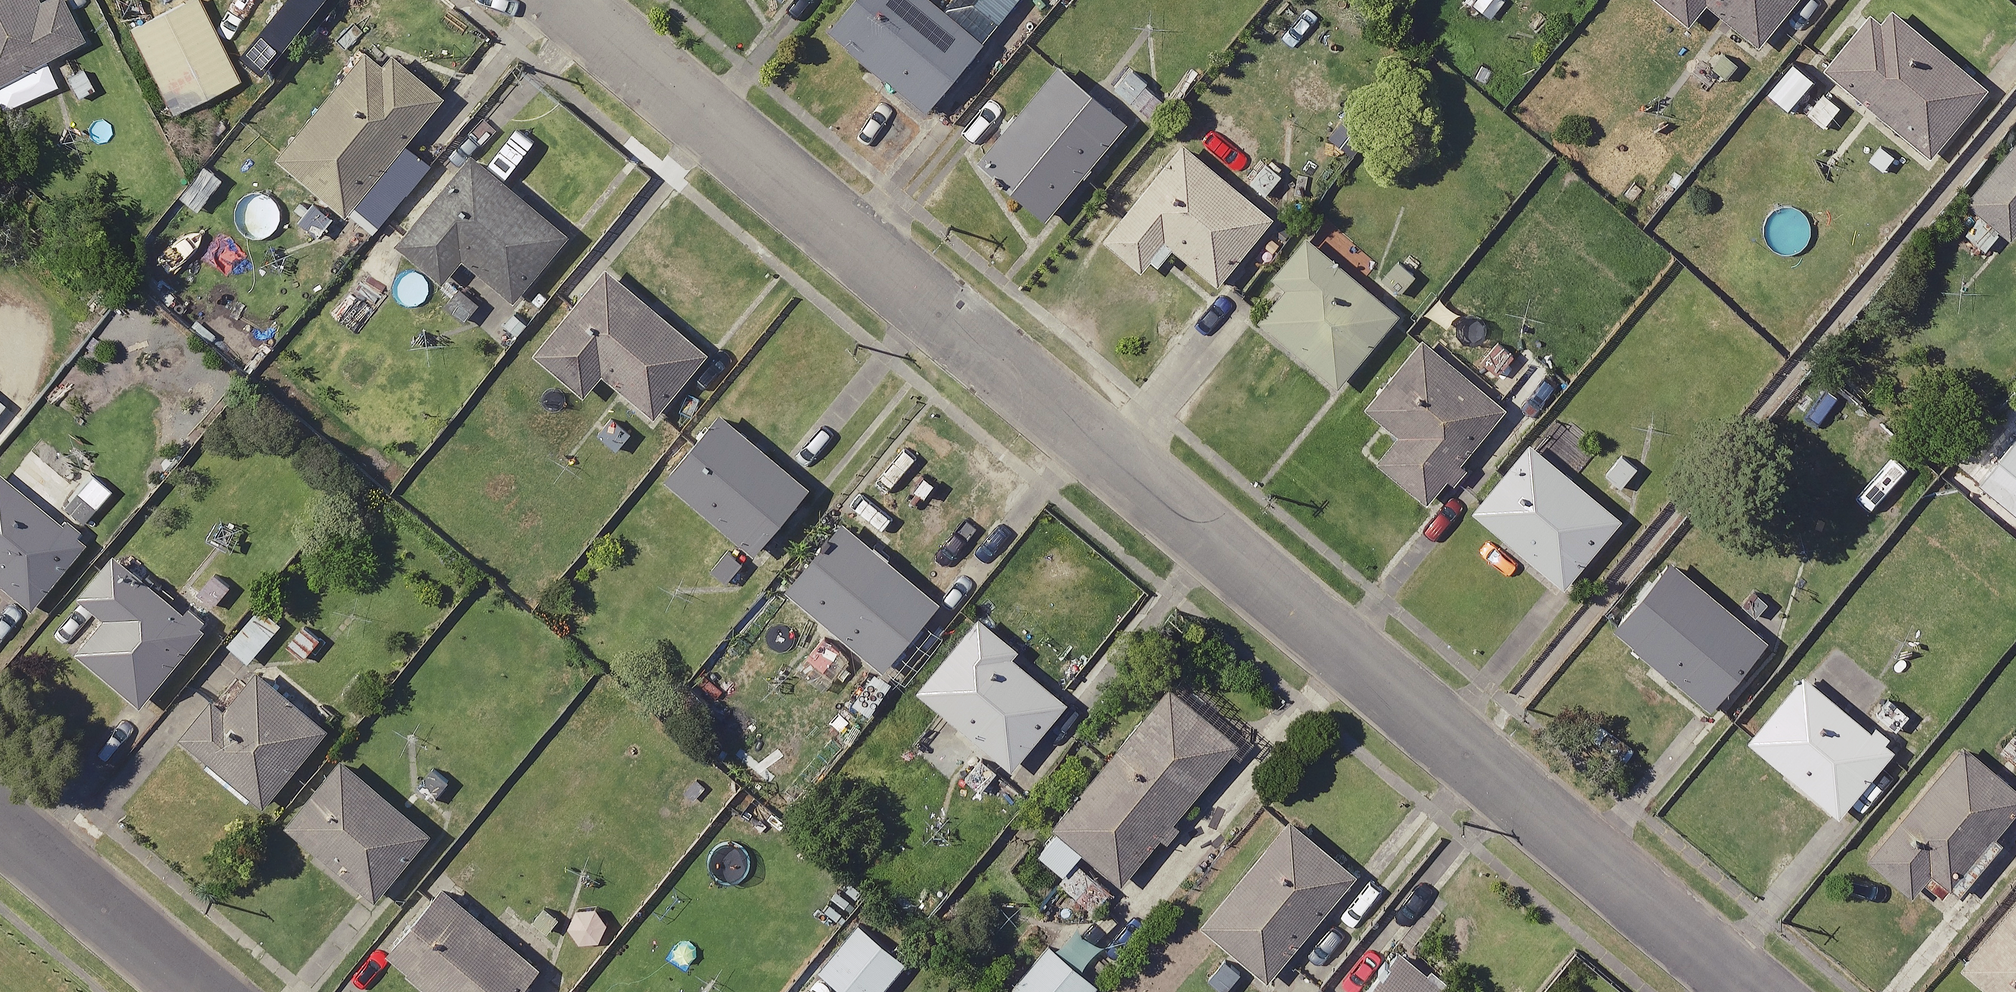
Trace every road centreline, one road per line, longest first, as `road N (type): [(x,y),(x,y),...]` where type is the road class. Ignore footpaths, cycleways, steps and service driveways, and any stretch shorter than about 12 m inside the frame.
road 1 (residential): [(568,0),(1475,776),(1748,991)]
road 2 (residential): [(0,822),(203,991)]

